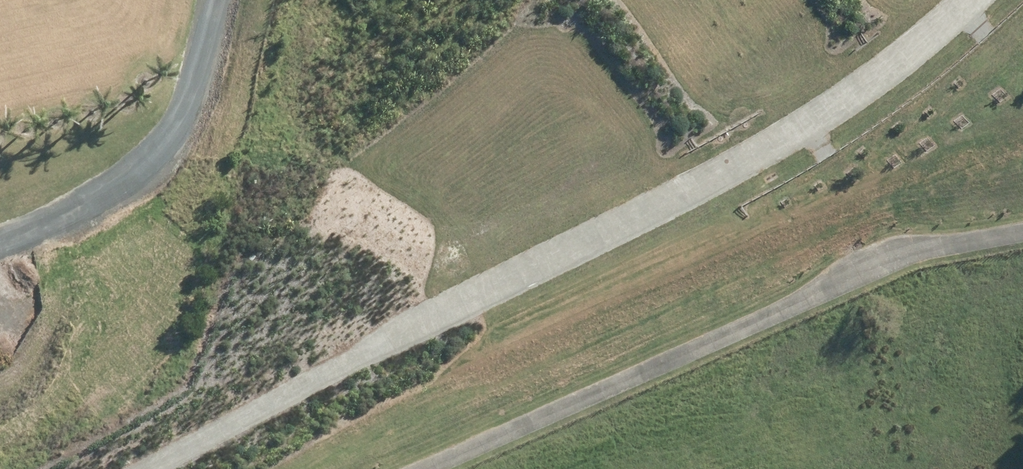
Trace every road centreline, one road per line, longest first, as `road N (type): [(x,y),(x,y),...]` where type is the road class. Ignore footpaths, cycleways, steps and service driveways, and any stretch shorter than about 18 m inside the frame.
road 1 (residential): [(116,468),(746,157),(969,0)]
road 2 (track): [(419,468),(732,334),(875,260),(1022,228)]

